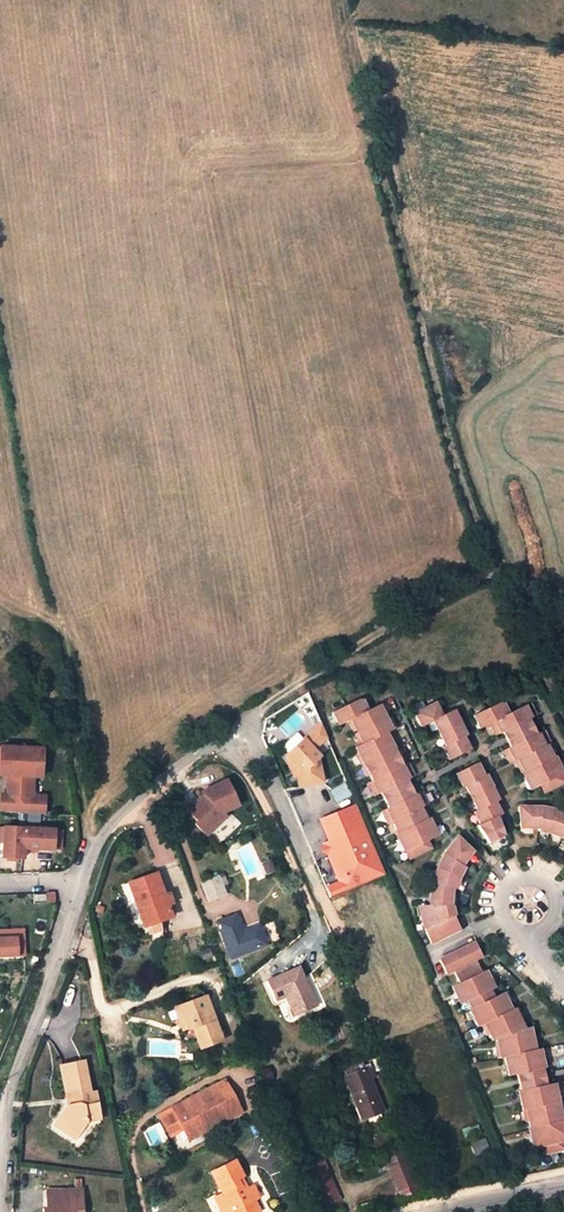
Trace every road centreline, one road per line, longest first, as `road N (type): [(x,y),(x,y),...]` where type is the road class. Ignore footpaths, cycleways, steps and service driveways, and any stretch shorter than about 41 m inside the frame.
road 1 (track): [(247,722),(386,629),(494,572),(453,460),(344,0)]
road 2 (track): [(89,853),(61,636),(44,604),(24,521),(0,365)]
road 3 (residential): [(80,883),(89,853),(117,816),(247,722),(307,864)]
road 4 (residential): [(0,1198),(11,1096),(80,883)]
road 5 (track): [(494,572),(563,706)]
road 6 (residential): [(563,1188),(443,1211)]

